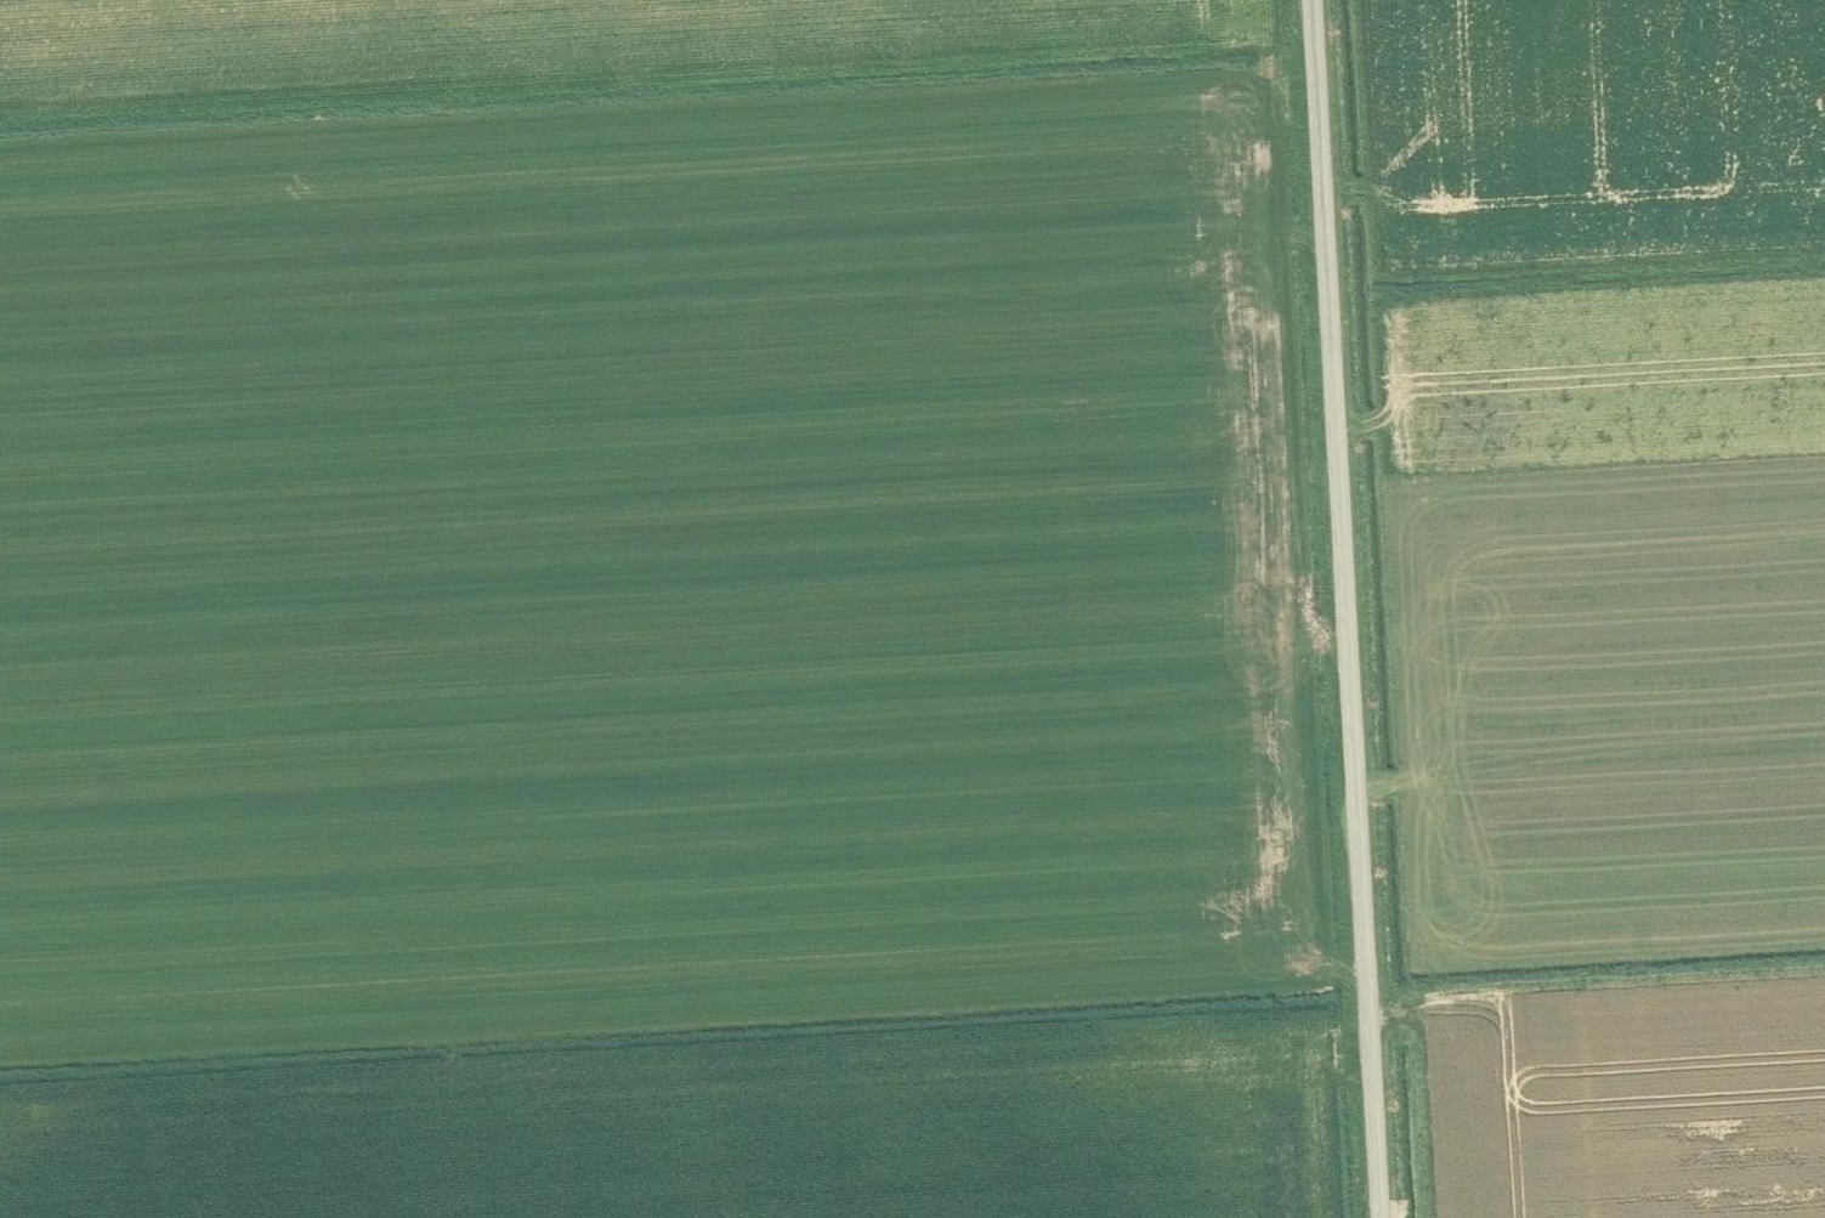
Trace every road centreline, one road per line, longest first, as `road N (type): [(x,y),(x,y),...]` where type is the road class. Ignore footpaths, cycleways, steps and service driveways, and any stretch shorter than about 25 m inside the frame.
road 1 (unclassified): [(1382,1217),(1317,0)]

